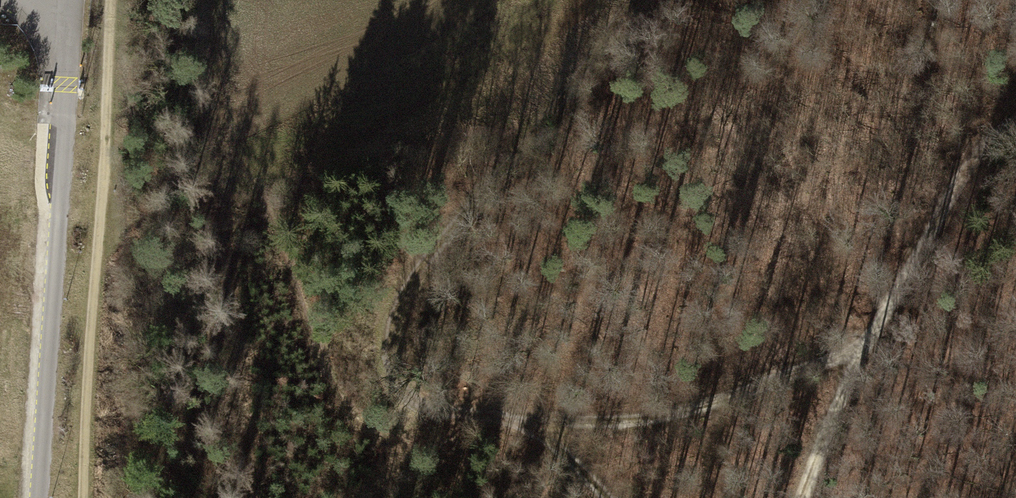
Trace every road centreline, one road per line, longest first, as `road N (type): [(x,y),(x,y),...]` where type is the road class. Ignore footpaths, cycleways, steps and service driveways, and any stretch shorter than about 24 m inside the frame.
road 1 (track): [(859,367),(801,369),(662,418),(548,422),(434,405),(389,361),(396,302),(448,231),(595,65),(638,0)]
road 2 (track): [(119,0),(90,497)]
road 3 (track): [(808,497),(867,347),(1015,119)]

